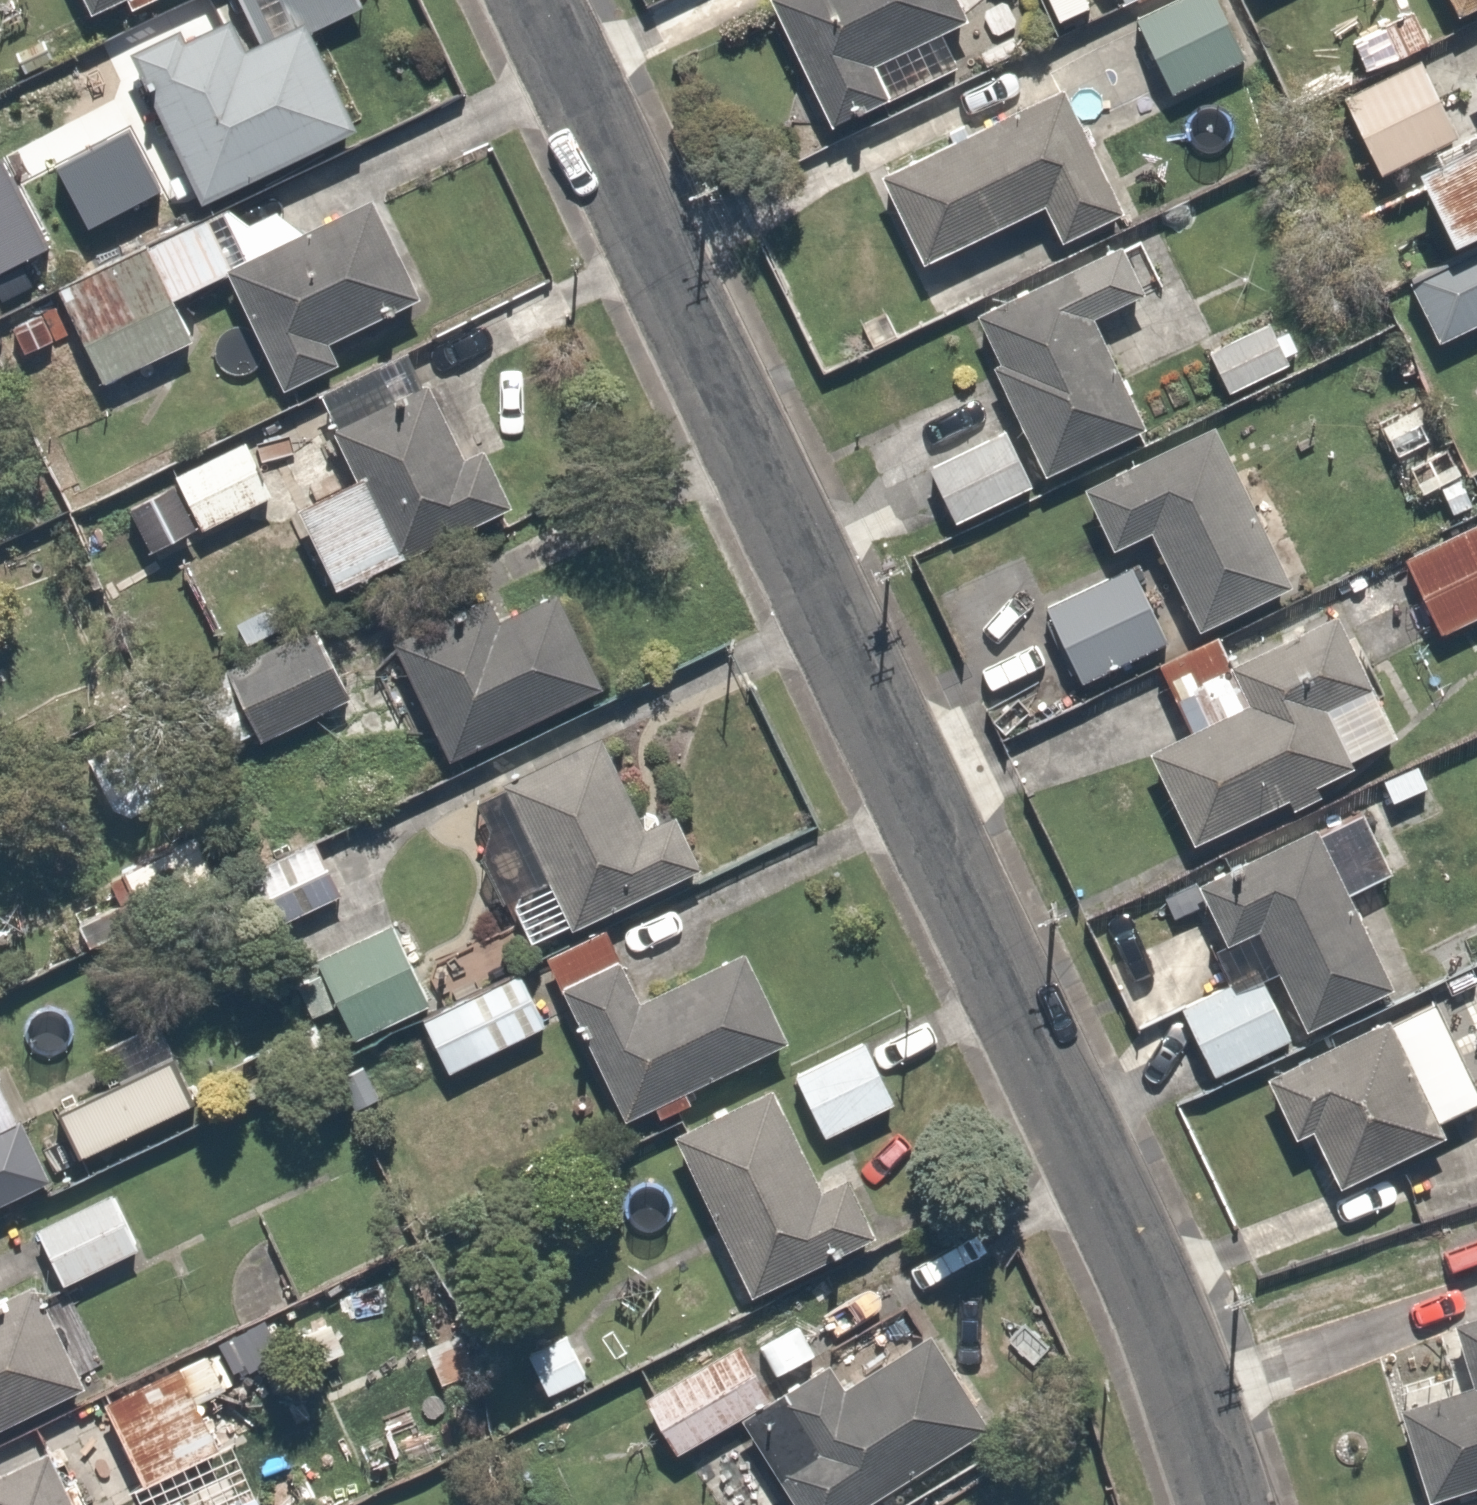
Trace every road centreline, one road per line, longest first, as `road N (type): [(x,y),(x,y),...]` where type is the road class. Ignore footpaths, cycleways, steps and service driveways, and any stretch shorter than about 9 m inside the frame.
road 1 (residential): [(1225,1504),(1164,1313),(1128,1229),(533,0)]

